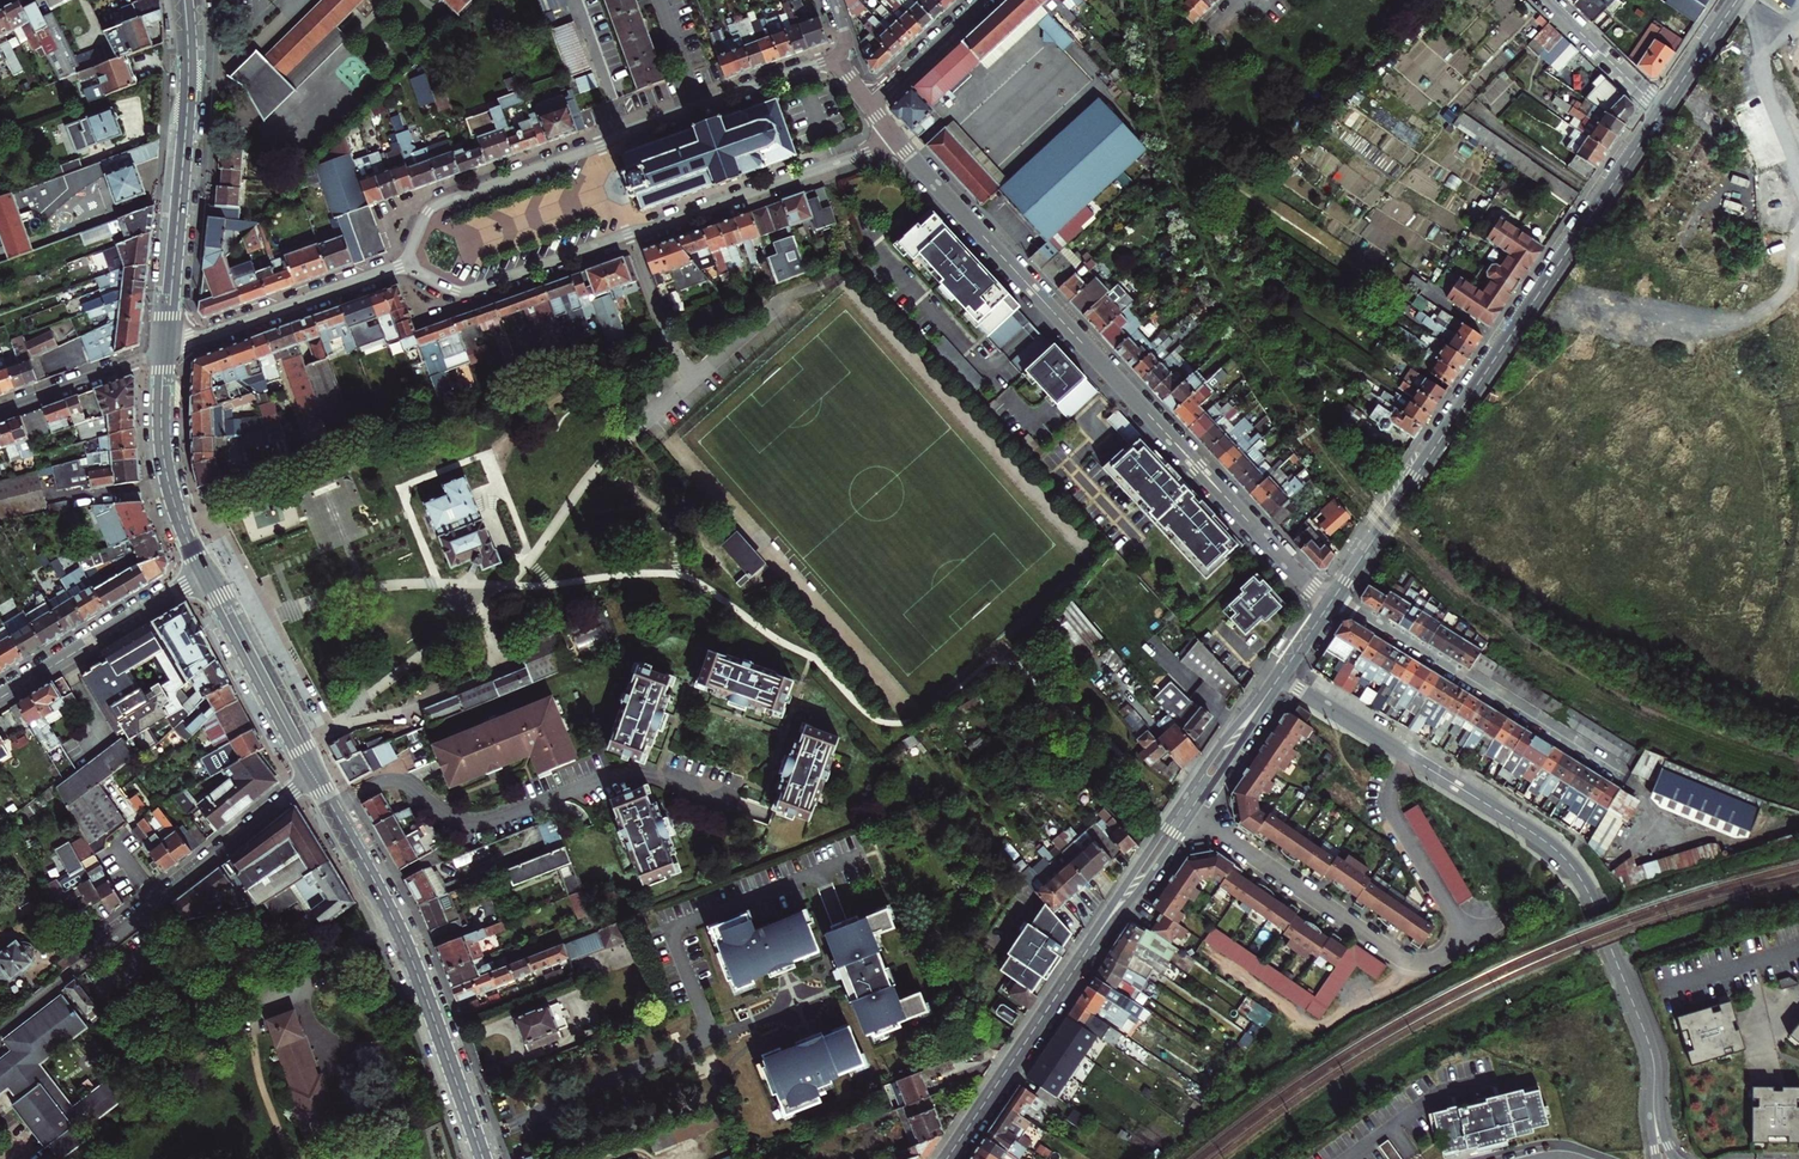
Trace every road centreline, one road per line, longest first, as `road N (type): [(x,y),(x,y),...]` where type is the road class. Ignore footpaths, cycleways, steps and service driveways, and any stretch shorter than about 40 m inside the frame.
road 1 (residential): [(896,138),(1330,604)]
road 2 (tertiary): [(1649,129),(1334,597)]
road 3 (residential): [(392,268),(470,290),(896,138)]
road 4 (residential): [(1410,757),(1541,837),(1572,867),(1648,1043),(1653,1090)]
road 5 (tertiary): [(1185,811),(947,1158)]
road 6 (primary): [(314,778),(394,921),(484,1158)]
road 7 (residential): [(314,778),(0,1029)]
road 8 (residential): [(695,106),(431,208),(392,268)]
road 9 (primary): [(166,350),(188,105),(186,0)]
road 10 (residential): [(1334,597),(1627,779)]
road 11 (residential): [(1185,811),(1402,957),(1438,957),(1468,939)]
road 12 (residential): [(166,350),(392,268)]
road 13 (tertiary): [(203,575),(0,698)]
road 14 (primary): [(203,575),(314,778)]
road 15 (residential): [(1468,939),(1394,808),(1393,788),(1410,757)]
road 16 (residential): [(0,409),(166,350)]
road 17 (residential): [(1649,129),(1798,199)]
road 18 (tertiary): [(1279,677),(1185,811)]
road 19 (residential): [(1798,193),(1668,101)]
road 20 (residential): [(841,53),(695,106)]
road 21 (residential): [(1279,677),(1410,757)]
road 22 (residential): [(868,103),(981,0)]
road 23 (residential): [(1646,96),(1547,0)]
road 24 (primary): [(168,482),(161,435),(166,350)]
road 25 (tertiary): [(1737,0),(1668,101)]

